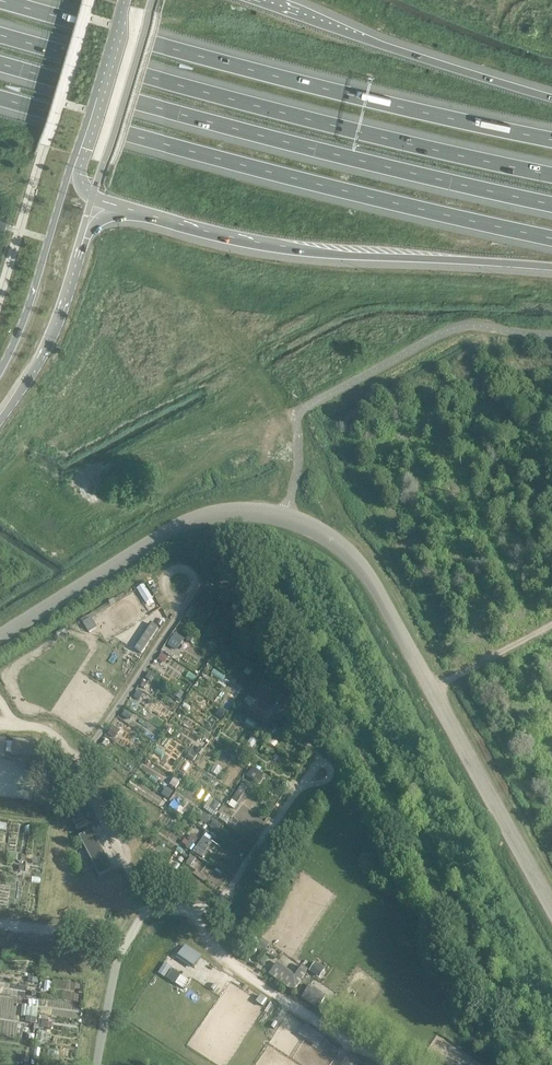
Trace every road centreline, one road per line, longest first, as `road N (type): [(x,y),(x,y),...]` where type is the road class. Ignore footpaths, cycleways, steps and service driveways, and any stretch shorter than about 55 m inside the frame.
road 1 (unclassified): [(551,904),(364,569),(315,526),(259,511),(189,521),(0,636)]
road 2 (motorway): [(551,177),(271,112),(0,37)]
road 3 (motorway): [(0,64),(551,204)]
road 4 (motorway): [(551,142),(301,86),(0,4)]
road 5 (motorway): [(0,100),(551,236)]
road 6 (motorway): [(92,201),(301,249),(551,267)]
road 7 (motorway): [(551,100),(248,0)]
road 8 (unclassified): [(120,952),(147,910),(142,897),(54,734),(13,724)]
road 9 (secondary): [(0,422),(53,334),(92,201)]
road 10 (secondary): [(71,170),(0,368)]
road 11 (secondary): [(92,201),(151,0)]
road 12 (secondary): [(122,0),(71,170)]
road 13 (unclassified): [(0,924),(73,932),(120,952)]

